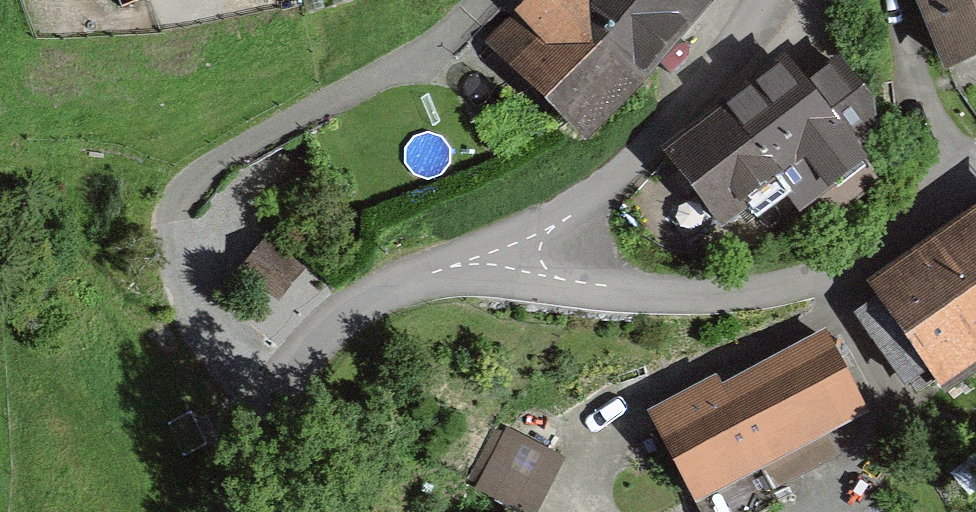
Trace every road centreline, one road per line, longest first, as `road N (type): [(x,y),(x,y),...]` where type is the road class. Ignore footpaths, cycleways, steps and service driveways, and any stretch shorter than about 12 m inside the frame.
road 1 (residential): [(288,390),(230,344),(207,305),(186,219),(190,187),(212,158),(431,36),(470,0)]
road 2 (residential): [(975,179),(843,269),(791,285),(712,294),(618,290),(555,277),(517,256)]
road 3 (residential): [(766,0),(714,73),(608,186),(517,256)]
road 4 (residential): [(517,256),(461,264),(382,289),(306,354),(288,390)]
road 5 (residential): [(288,390),(256,511)]

